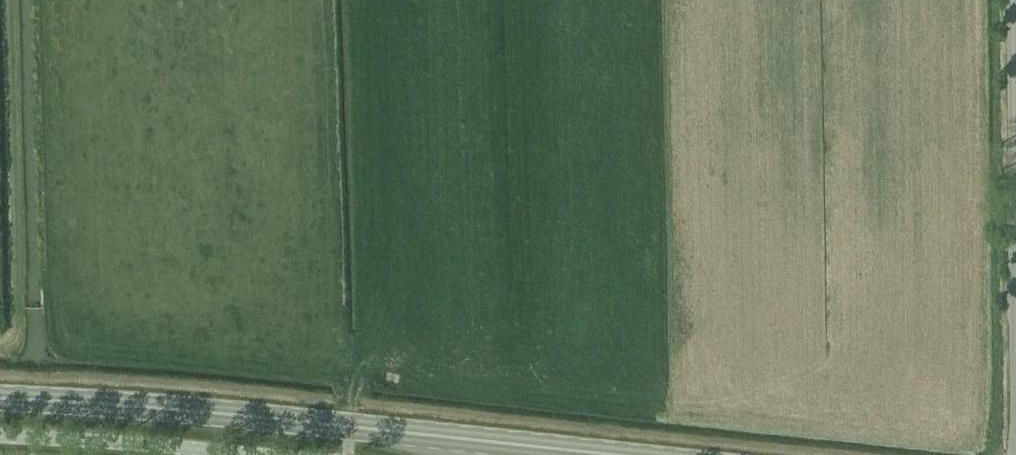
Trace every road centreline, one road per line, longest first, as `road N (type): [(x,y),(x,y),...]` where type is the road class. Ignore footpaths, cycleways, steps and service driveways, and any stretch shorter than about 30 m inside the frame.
road 1 (secondary): [(588,454),(0,396)]
road 2 (unclassified): [(1015,263),(1014,0)]
road 3 (unclassified): [(0,435),(244,454)]

